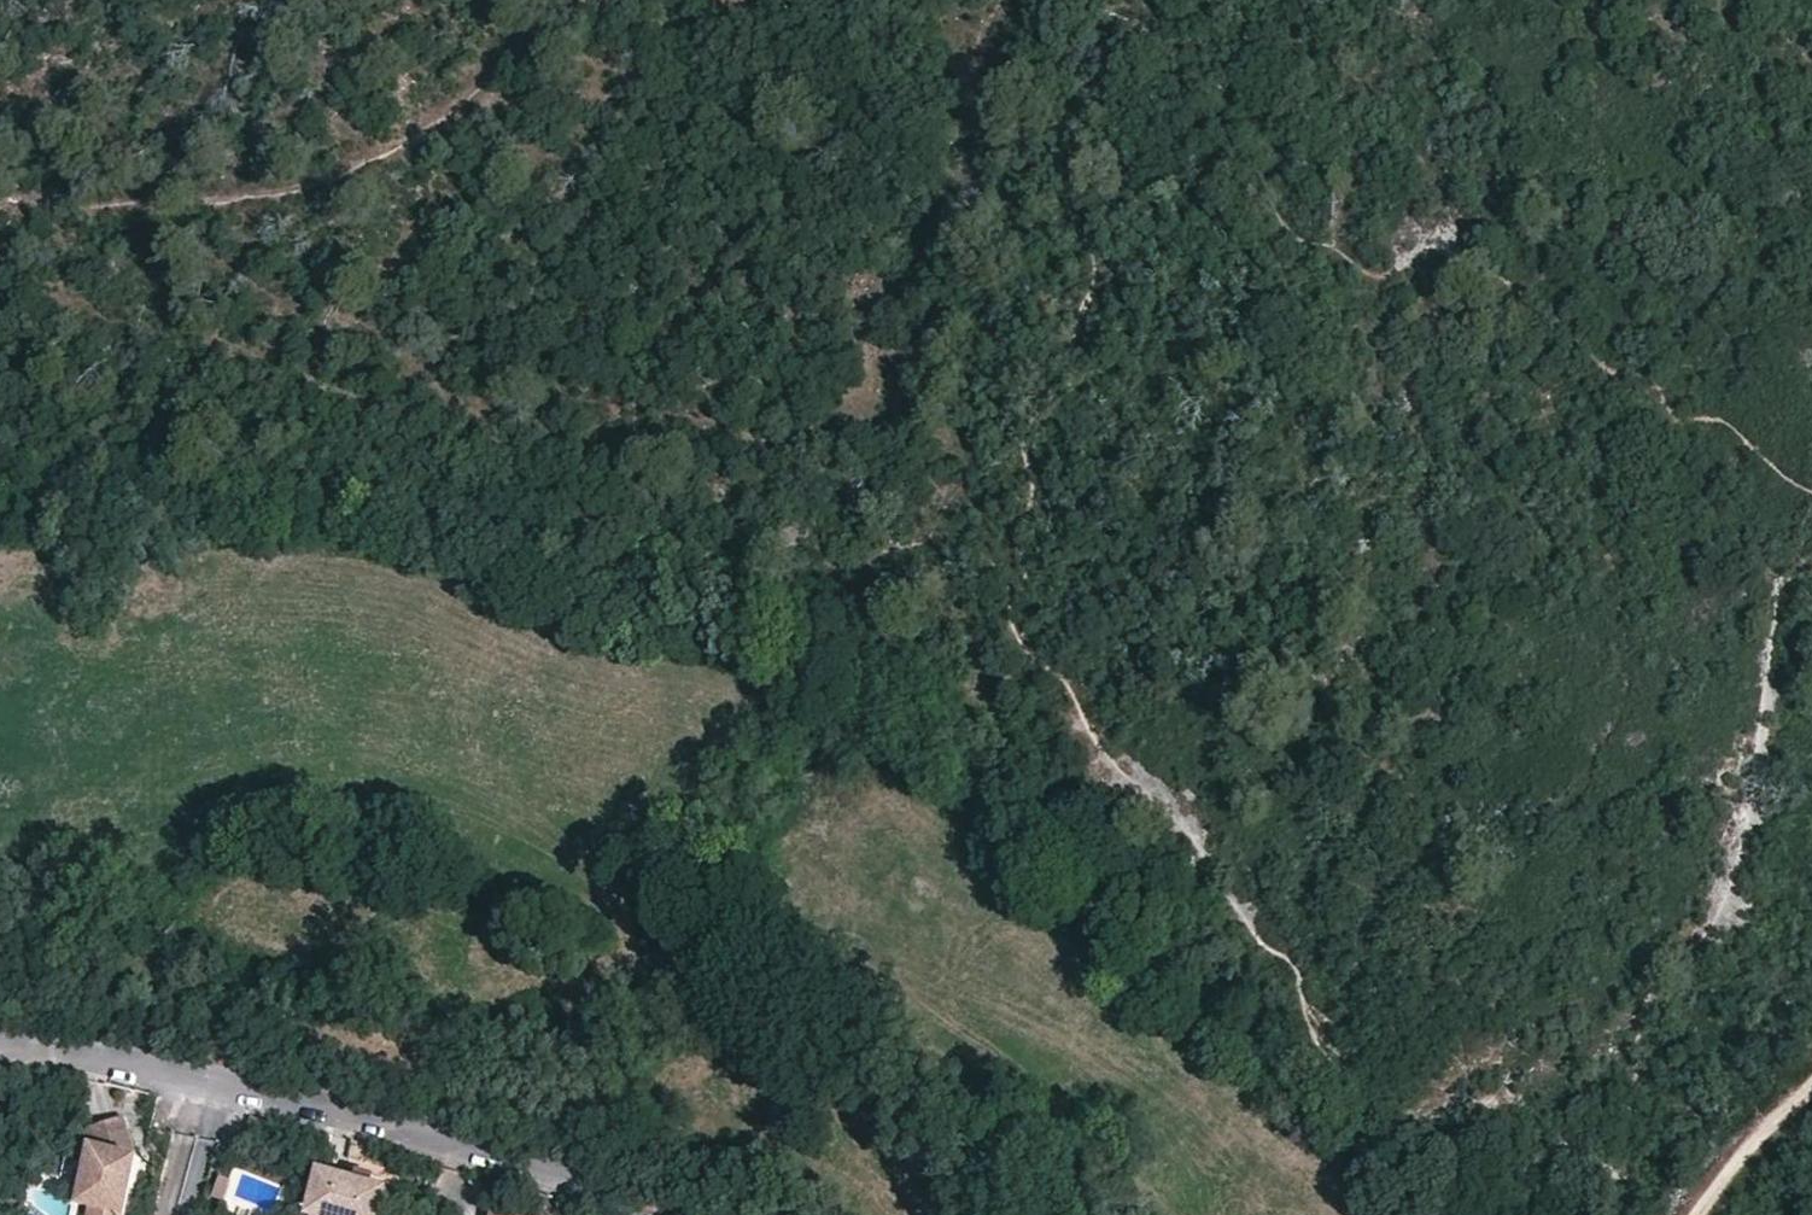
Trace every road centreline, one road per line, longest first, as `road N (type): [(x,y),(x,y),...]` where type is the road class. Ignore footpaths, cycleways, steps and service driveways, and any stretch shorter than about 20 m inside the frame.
road 1 (residential): [(0,1042),(221,1088),(678,1214)]
road 2 (track): [(1693,1214),(1811,1083)]

